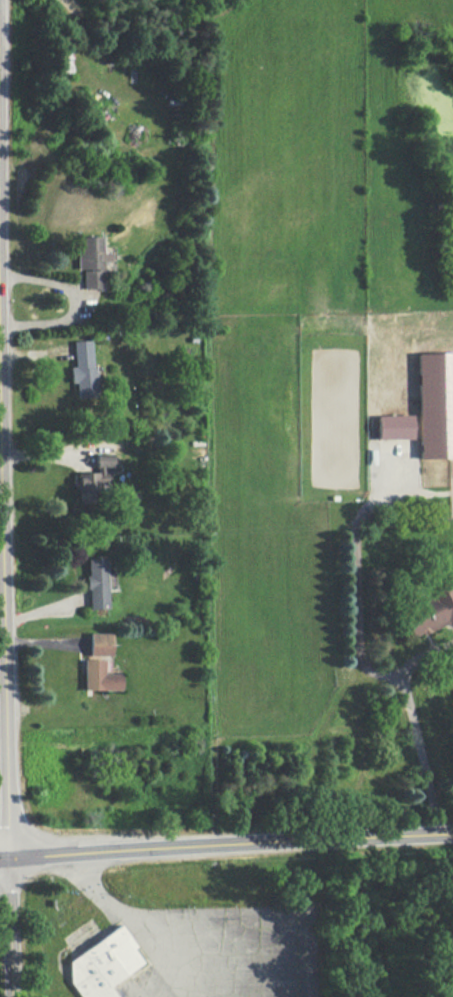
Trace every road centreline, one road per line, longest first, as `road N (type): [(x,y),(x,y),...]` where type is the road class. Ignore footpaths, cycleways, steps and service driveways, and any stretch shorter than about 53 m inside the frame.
road 1 (tertiary): [(11,996),(0,503)]
road 2 (secondary): [(452,832),(9,856)]

